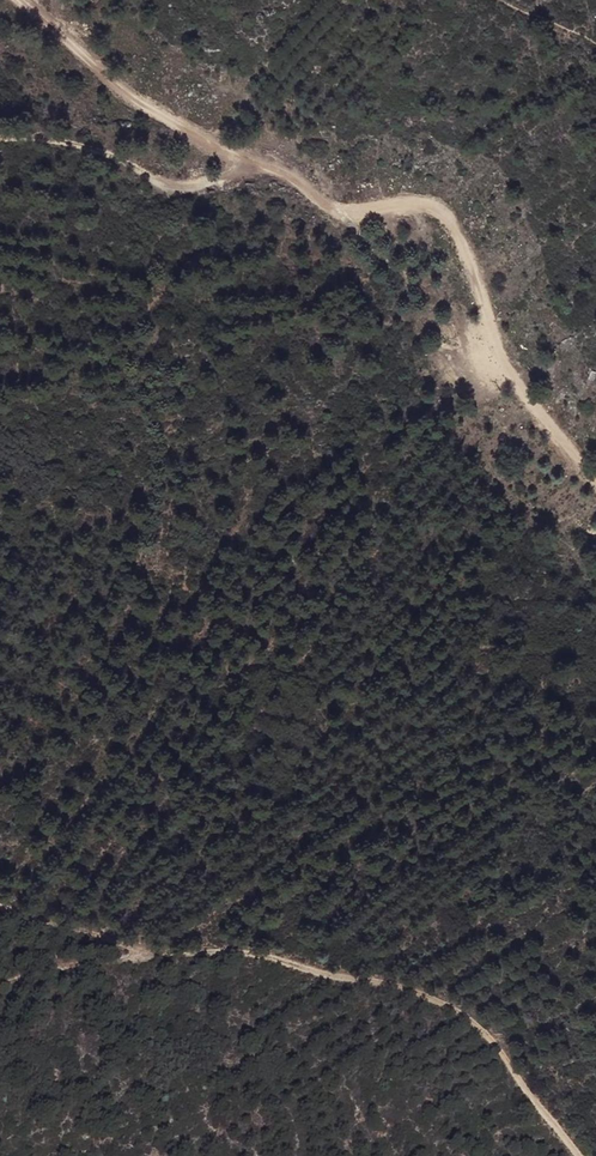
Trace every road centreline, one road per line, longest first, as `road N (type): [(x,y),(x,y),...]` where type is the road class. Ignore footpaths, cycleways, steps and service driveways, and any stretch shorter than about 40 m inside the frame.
road 1 (track): [(595,480),(505,366),(466,243),(448,220),(427,208),(346,217),(322,207),(304,188),(121,95),(20,0)]
road 2 (track): [(138,948),(221,948),(416,990),(466,1015),(576,1155)]
road 3 (track): [(0,907),(138,948),(46,967),(0,989)]
road 4 (track): [(268,170),(181,192),(108,156),(59,143),(0,140)]

